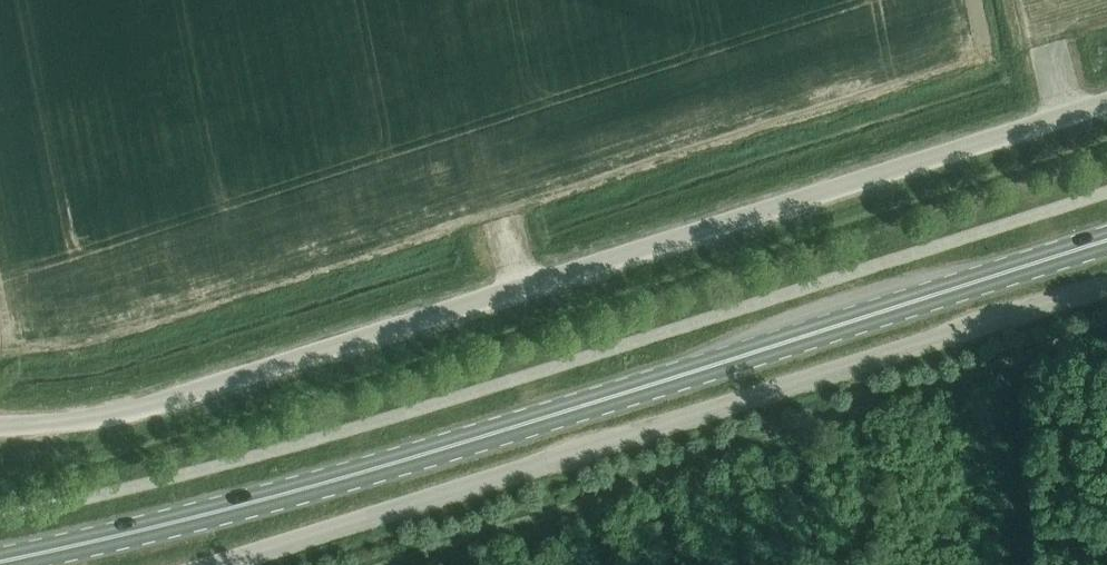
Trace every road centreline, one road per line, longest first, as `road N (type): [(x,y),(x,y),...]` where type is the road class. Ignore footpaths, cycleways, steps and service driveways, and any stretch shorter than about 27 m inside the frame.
road 1 (unclassified): [(0,426),(159,404),(1106,100)]
road 2 (primary): [(0,559),(145,529),(1106,241)]
road 3 (unclassified): [(218,564),(1106,283)]
road 4 (track): [(366,564),(1106,326)]

